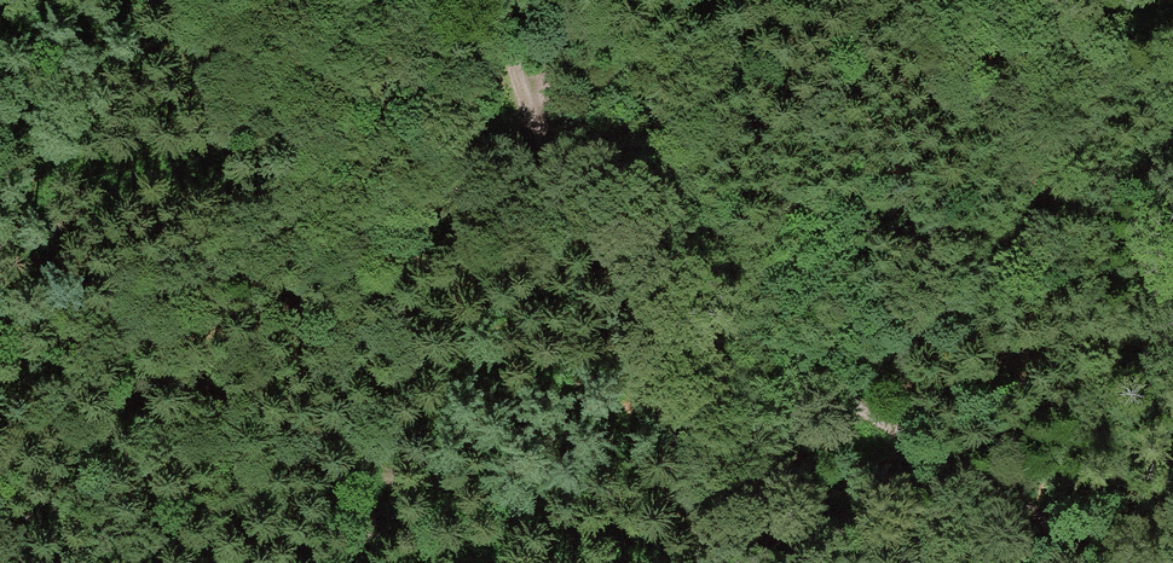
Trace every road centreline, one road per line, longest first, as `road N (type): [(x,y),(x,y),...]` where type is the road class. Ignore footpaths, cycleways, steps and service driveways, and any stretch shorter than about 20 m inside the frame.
road 1 (track): [(628,255),(945,462),(1121,562)]
road 2 (track): [(628,255),(623,290),(631,328),(721,562)]
road 3 (track): [(538,117),(544,157),(628,255)]
road 4 (track): [(497,0),(517,82),(538,117)]
road 5 (track): [(538,117),(550,92),(552,0)]

